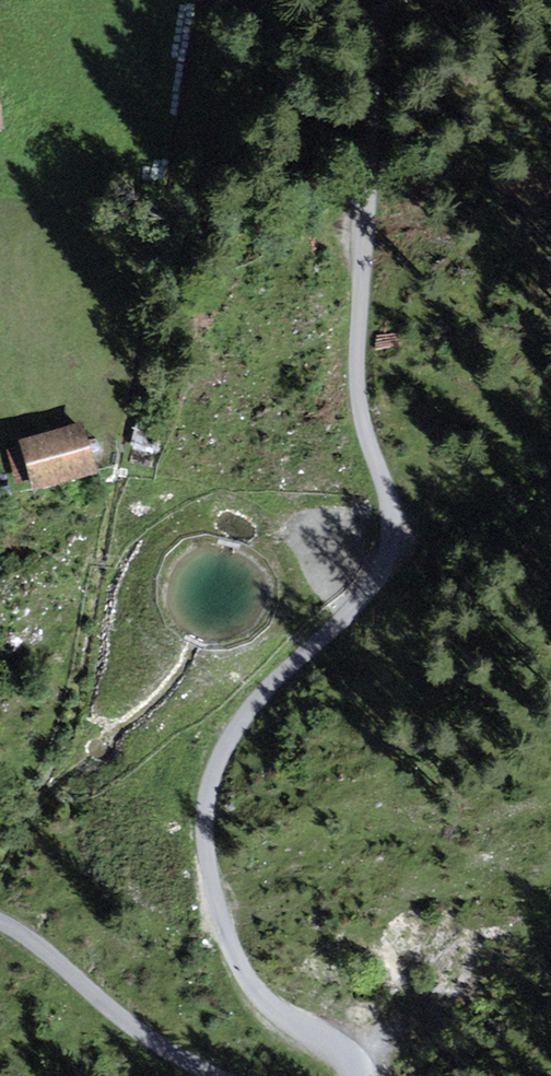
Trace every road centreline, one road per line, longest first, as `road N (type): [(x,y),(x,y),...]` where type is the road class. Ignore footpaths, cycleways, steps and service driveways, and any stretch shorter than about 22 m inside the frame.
road 1 (unclassified): [(386,0),(359,322),(361,404),(397,542),(366,596),(224,745),(203,833),(230,948),(255,992),(286,1019),(353,1049),(361,1075)]
road 2 (primary): [(0,400),(550,994)]
road 3 (unclassified): [(221,1075),(136,1028),(0,918)]

